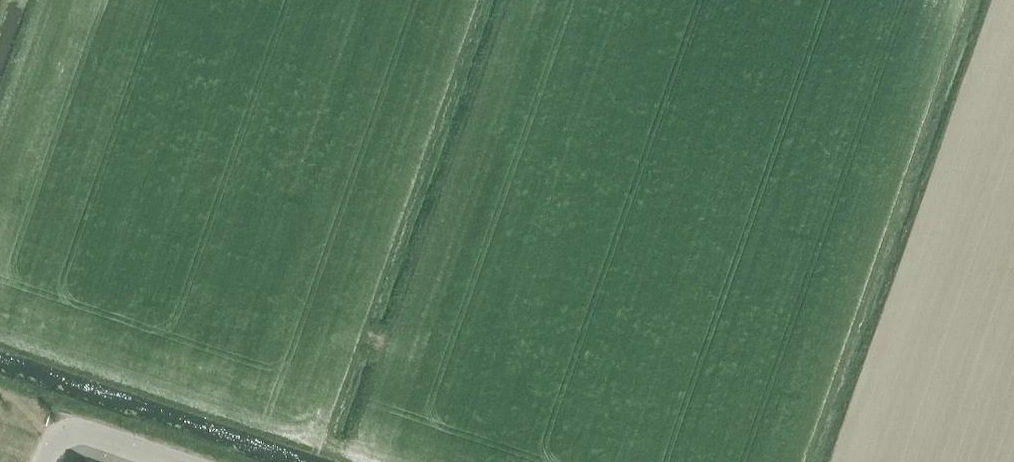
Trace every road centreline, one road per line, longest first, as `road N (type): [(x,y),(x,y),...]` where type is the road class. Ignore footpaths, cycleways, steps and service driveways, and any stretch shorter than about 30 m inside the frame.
road 1 (residential): [(170,461),(78,434),(60,443),(51,461)]

